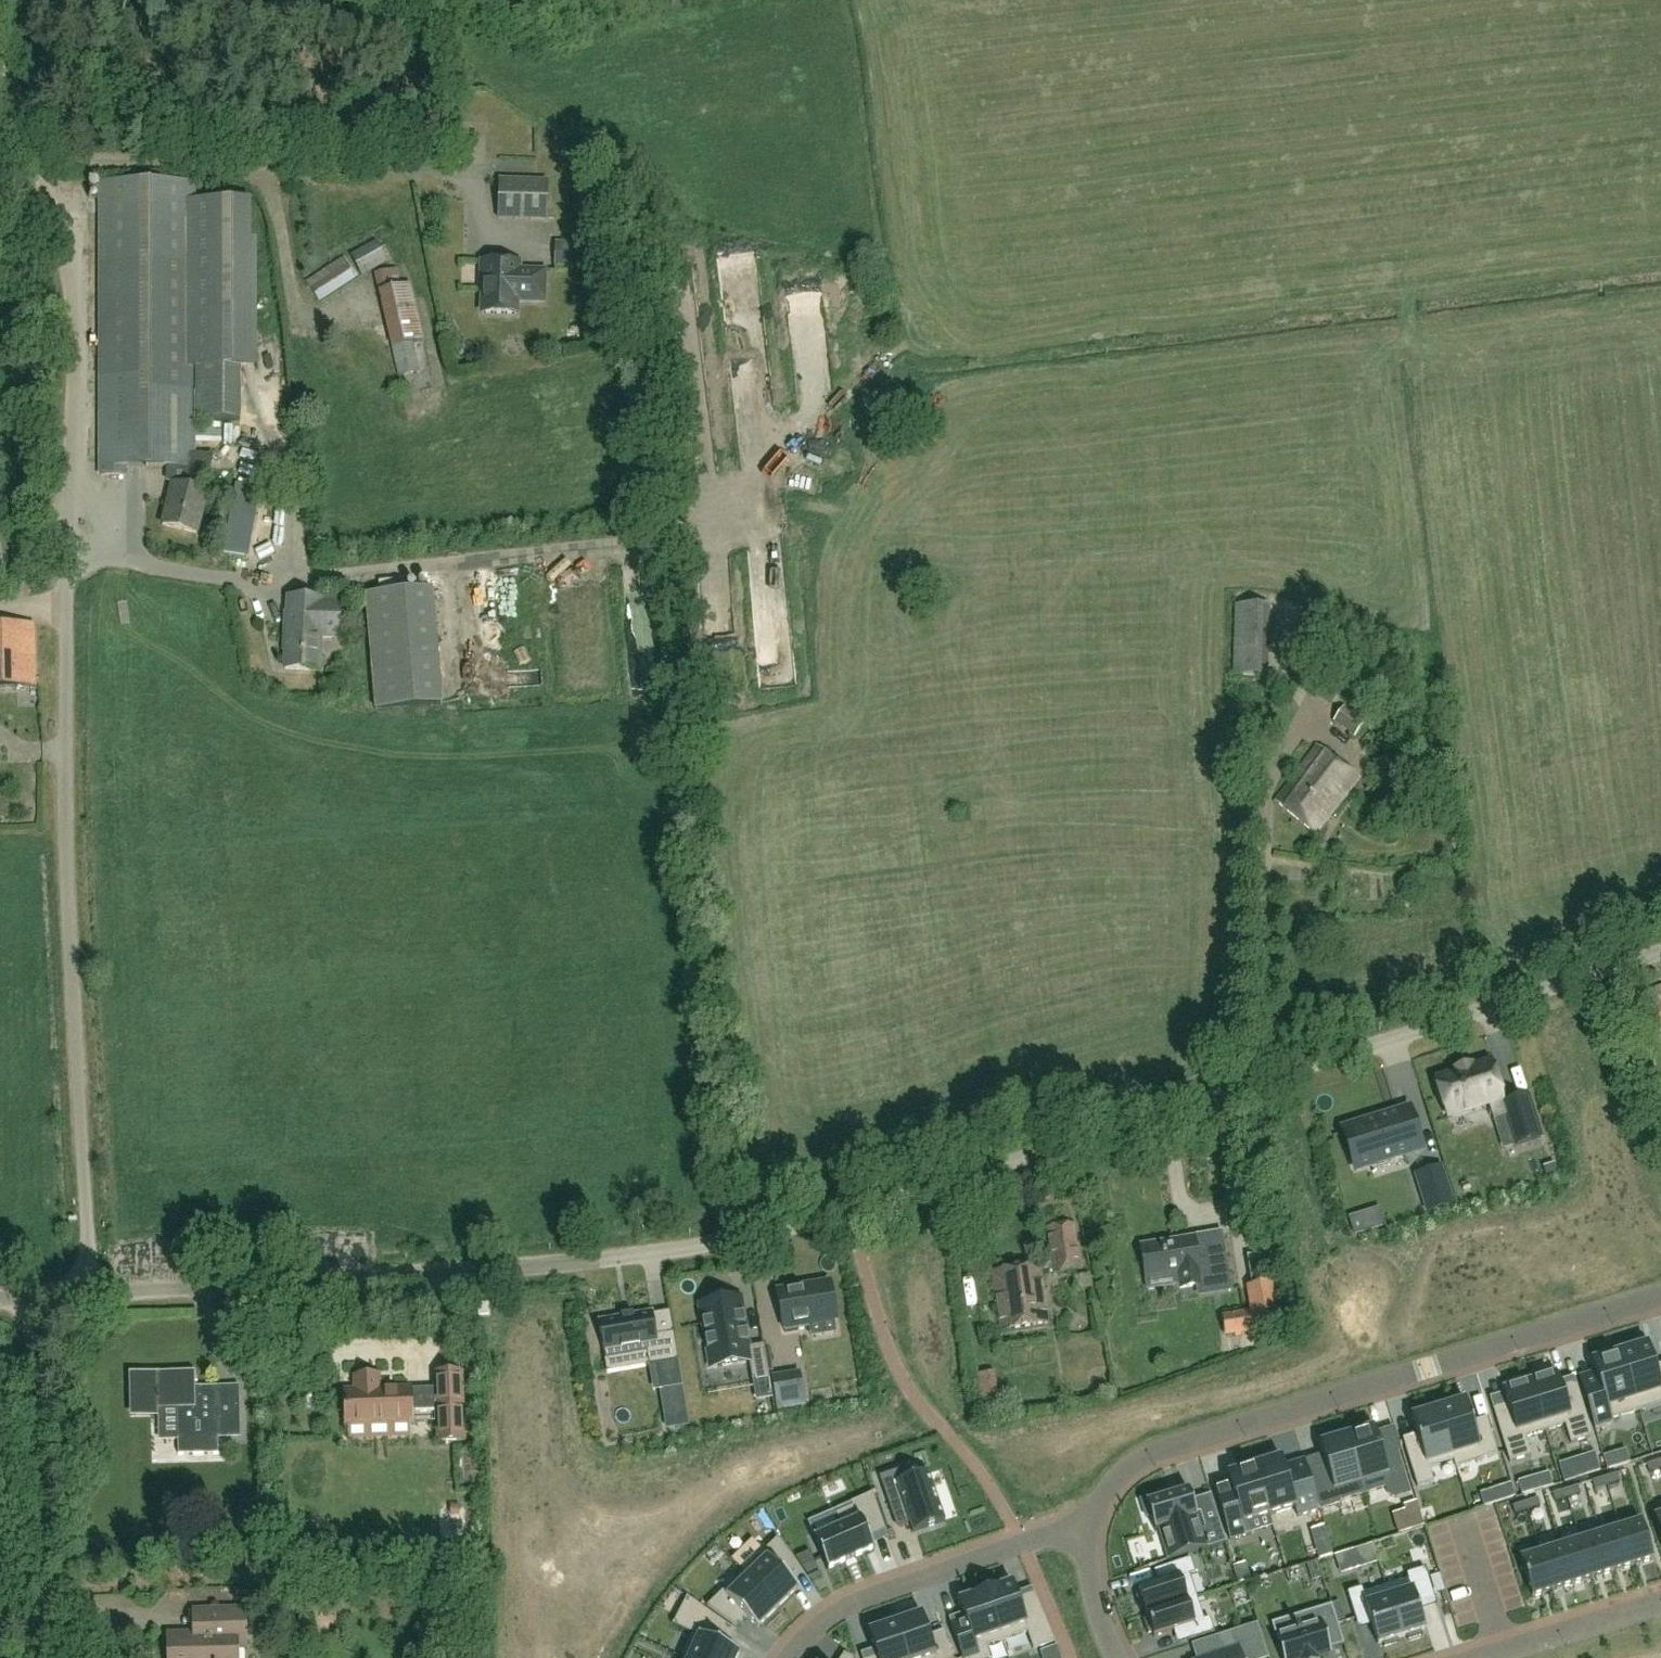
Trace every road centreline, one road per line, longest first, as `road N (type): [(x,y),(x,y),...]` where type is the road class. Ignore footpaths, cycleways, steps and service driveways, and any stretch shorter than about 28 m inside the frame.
road 1 (residential): [(91,1292),(602,1262),(787,1227),(1660,957)]
road 2 (unknown): [(849,1210),(782,955),(787,877),(824,801),(924,715),(1000,596),(1073,371),(1133,238),(1231,99),(1337,0)]
road 3 (unknown): [(1086,1004),(992,1074),(899,1078),(866,1067),(817,899),(822,869),(846,832),(933,757),(1025,627),(1048,612),(1169,650),(1182,665),(1210,805),(1203,863),(1104,987)]
road 4 (residential): [(91,1292),(64,815),(73,318),(45,183)]
road 5 (unknown): [(1660,542),(1569,506),(1280,451),(1240,434),(1223,411),(1201,279),(1204,246),(1225,207),(1290,145),(1497,43),(1529,0)]
road 6 (unknown): [(45,183),(114,160),(469,173),(511,92),(820,23)]
road 7 (unknown): [(960,0),(969,89),(963,178),(935,249),(891,303),(893,337),(876,400),(866,411),(826,421),(769,422),(758,409),(747,316),(757,296),(782,284),(810,288)]
road 8 (unknown): [(66,559),(253,583),(278,487),(275,431),(487,404),(503,523)]
road 9 (residential): [(1092,1520),(1105,1490),(1141,1458),(1660,1300)]
road 10 (unknown): [(1266,1081),(1267,934),(1322,855),(1344,709),(1365,709),(1374,792)]
road 11 (unknown): [(1473,58),(1534,222),(1548,289),(1554,375),(1529,499)]
road 12 (unknown): [(1288,0),(1121,191),(985,189),(963,178)]
road 13 (unknown): [(217,579),(243,708),(387,731),(396,861)]
road 14 (unknown): [(374,729),(414,575),(640,548)]
road 15 (track): [(34,1657),(30,1295)]
road 16 (residential): [(786,1657),(821,1621),(868,1593),(1092,1520)]
road 17 (unknown): [(1660,782),(1552,817),(1601,976)]
road 18 (unknown): [(263,169),(302,427)]
road 19 (residential): [(1491,1657),(1660,1605)]
road 20 (unknown): [(626,1258),(623,1205),(590,1179),(583,1101)]
road 21 (unknown): [(1501,136),(1658,74)]
road 22 (unknown): [(260,1282),(255,1125)]
road 23 (unknown): [(884,799),(921,848),(994,904)]
road 24 (track): [(0,41),(45,183)]
road 25 (residential): [(1117,1657),(1091,1583),(1092,1520)]
road 26 (unknown): [(1086,1004),(1125,1056),(1144,1120)]

